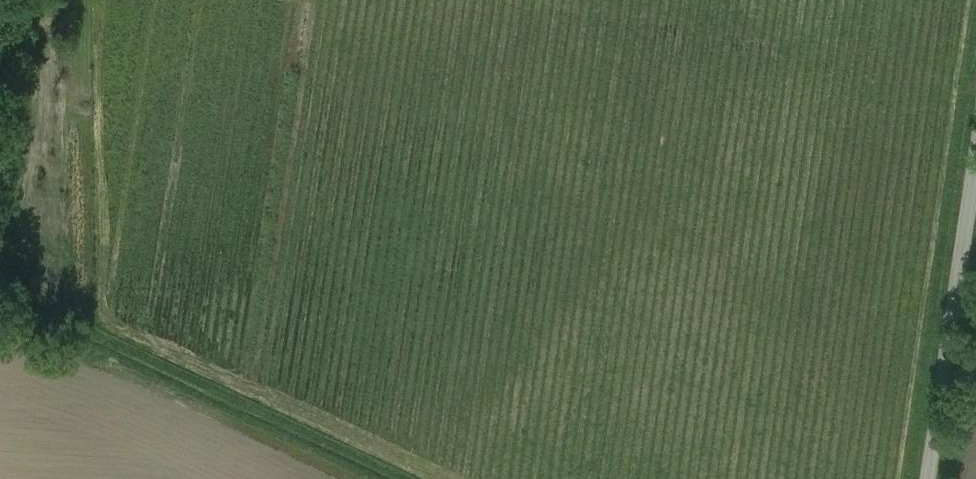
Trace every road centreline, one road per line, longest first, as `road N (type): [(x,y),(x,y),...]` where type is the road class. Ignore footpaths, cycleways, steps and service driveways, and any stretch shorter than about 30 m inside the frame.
road 1 (unclassified): [(928,478),(975,127)]

